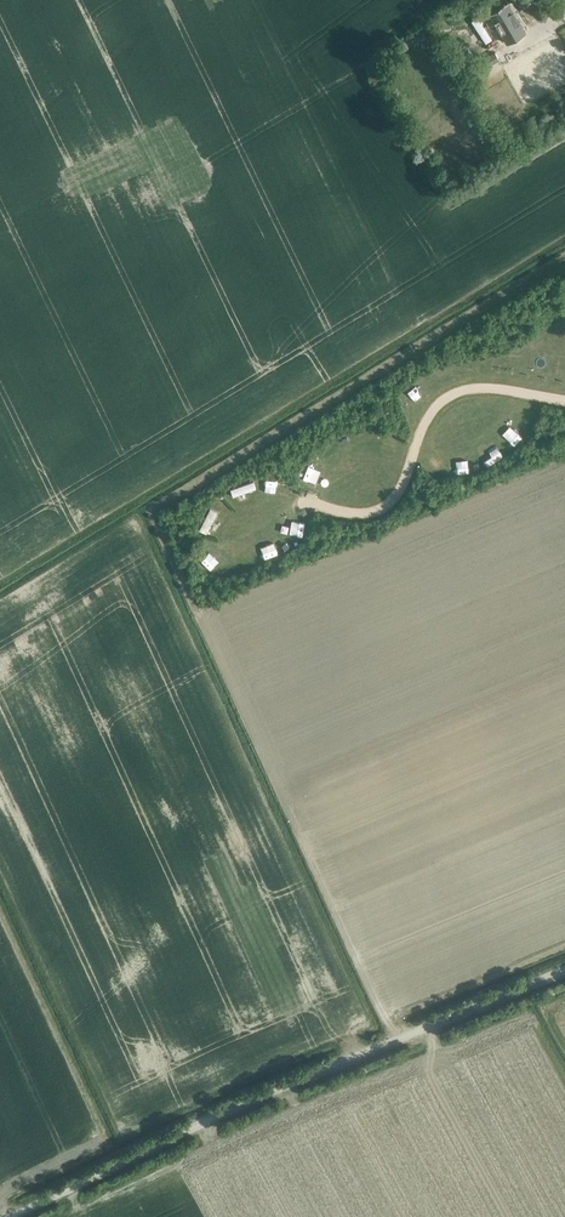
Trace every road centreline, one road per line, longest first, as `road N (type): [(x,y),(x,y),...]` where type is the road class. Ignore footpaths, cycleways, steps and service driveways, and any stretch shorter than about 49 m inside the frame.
road 1 (unclassified): [(11,1216),(204,1121),(564,969)]

